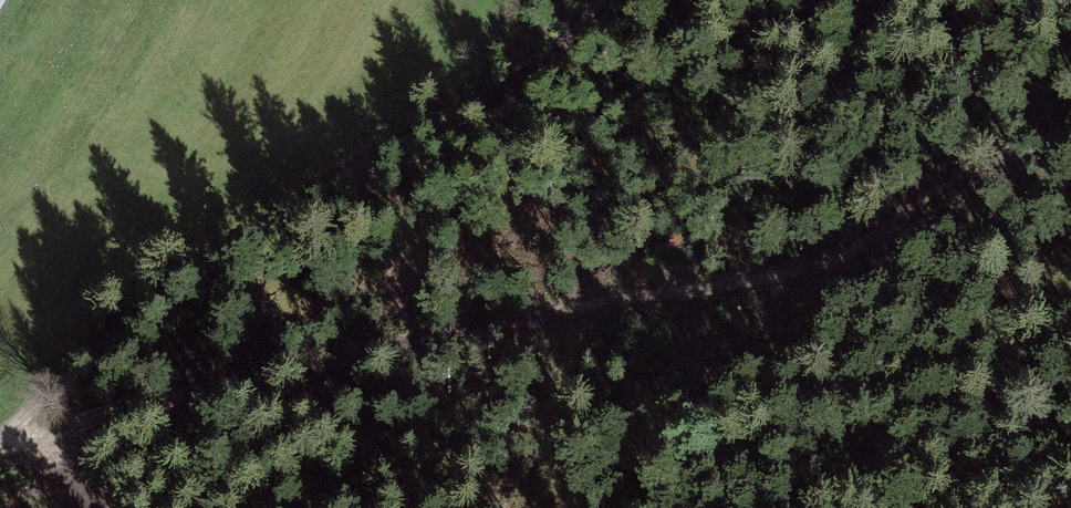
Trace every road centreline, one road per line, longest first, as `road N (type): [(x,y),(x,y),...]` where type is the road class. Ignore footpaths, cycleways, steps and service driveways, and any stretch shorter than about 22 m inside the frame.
road 1 (track): [(1070,132),(963,180),(830,257),(770,276),(481,330),(269,389),(123,417),(30,420)]
road 2 (track): [(0,446),(225,251),(326,178),(496,92),(606,0)]

